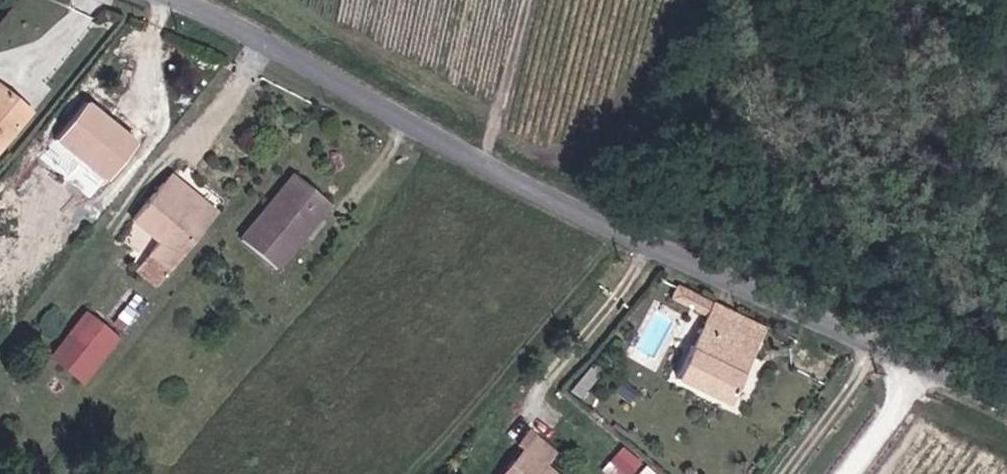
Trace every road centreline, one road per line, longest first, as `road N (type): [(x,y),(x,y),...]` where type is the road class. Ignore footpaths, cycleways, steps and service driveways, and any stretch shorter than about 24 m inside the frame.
road 1 (unclassified): [(173,0),(764,287),(948,364)]
road 2 (unclassified): [(948,364),(910,396),(850,473)]

